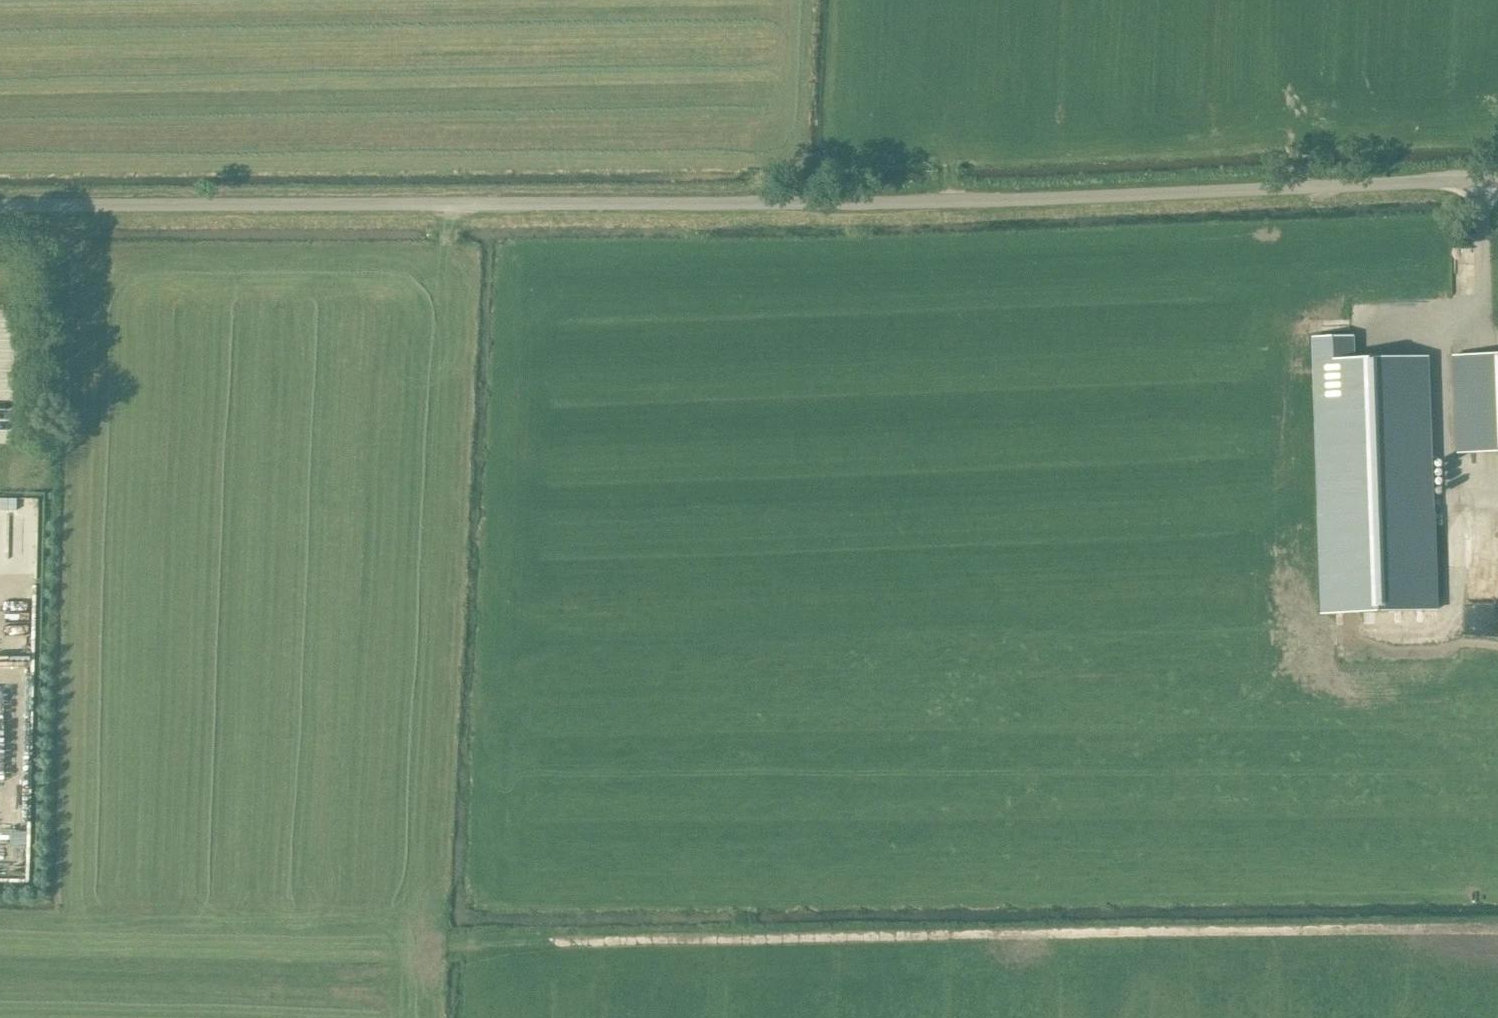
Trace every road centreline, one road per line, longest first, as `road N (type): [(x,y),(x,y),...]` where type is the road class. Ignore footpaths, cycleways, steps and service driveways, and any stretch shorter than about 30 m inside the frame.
road 1 (unclassified): [(0,206),(1010,200),(1497,180)]

